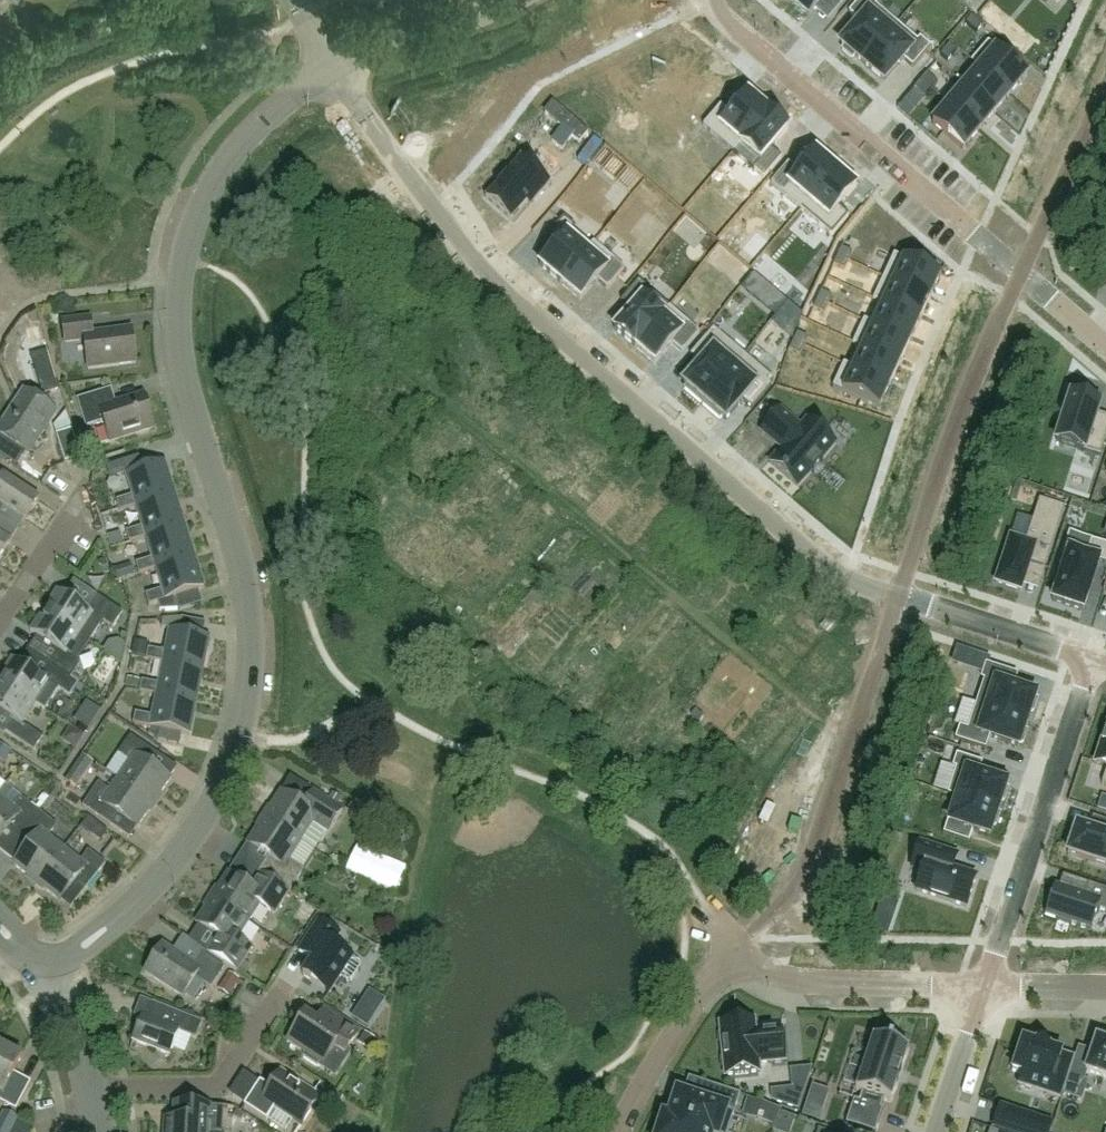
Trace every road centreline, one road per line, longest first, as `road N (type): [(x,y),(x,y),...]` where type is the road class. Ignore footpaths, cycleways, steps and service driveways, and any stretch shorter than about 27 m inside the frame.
road 1 (residential): [(44,981),(131,906),(229,775),(246,720),(247,616),(184,400),(174,336),(180,259),(222,167),(278,109),(334,69)]
road 2 (residential): [(334,69),(483,272),(833,570),(1092,659)]
road 3 (residential): [(310,541),(674,853),(738,948)]
road 4 (residential): [(1105,347),(709,0)]
road 5 (residential): [(986,984),(1092,659)]
road 6 (residential): [(93,1093),(216,1088),(293,987)]
road 7 (residential): [(619,1131),(667,1045),(738,948)]
road 8 (residential): [(986,984),(839,982),(773,968)]
road 9 (residential): [(334,69),(505,0)]
road 10 (residential): [(937,1131),(986,984)]
road 11 (residential): [(0,619),(84,495)]
road 12 (residential): [(93,1093),(44,981)]
road 13 (residential): [(1105,986),(986,984)]

